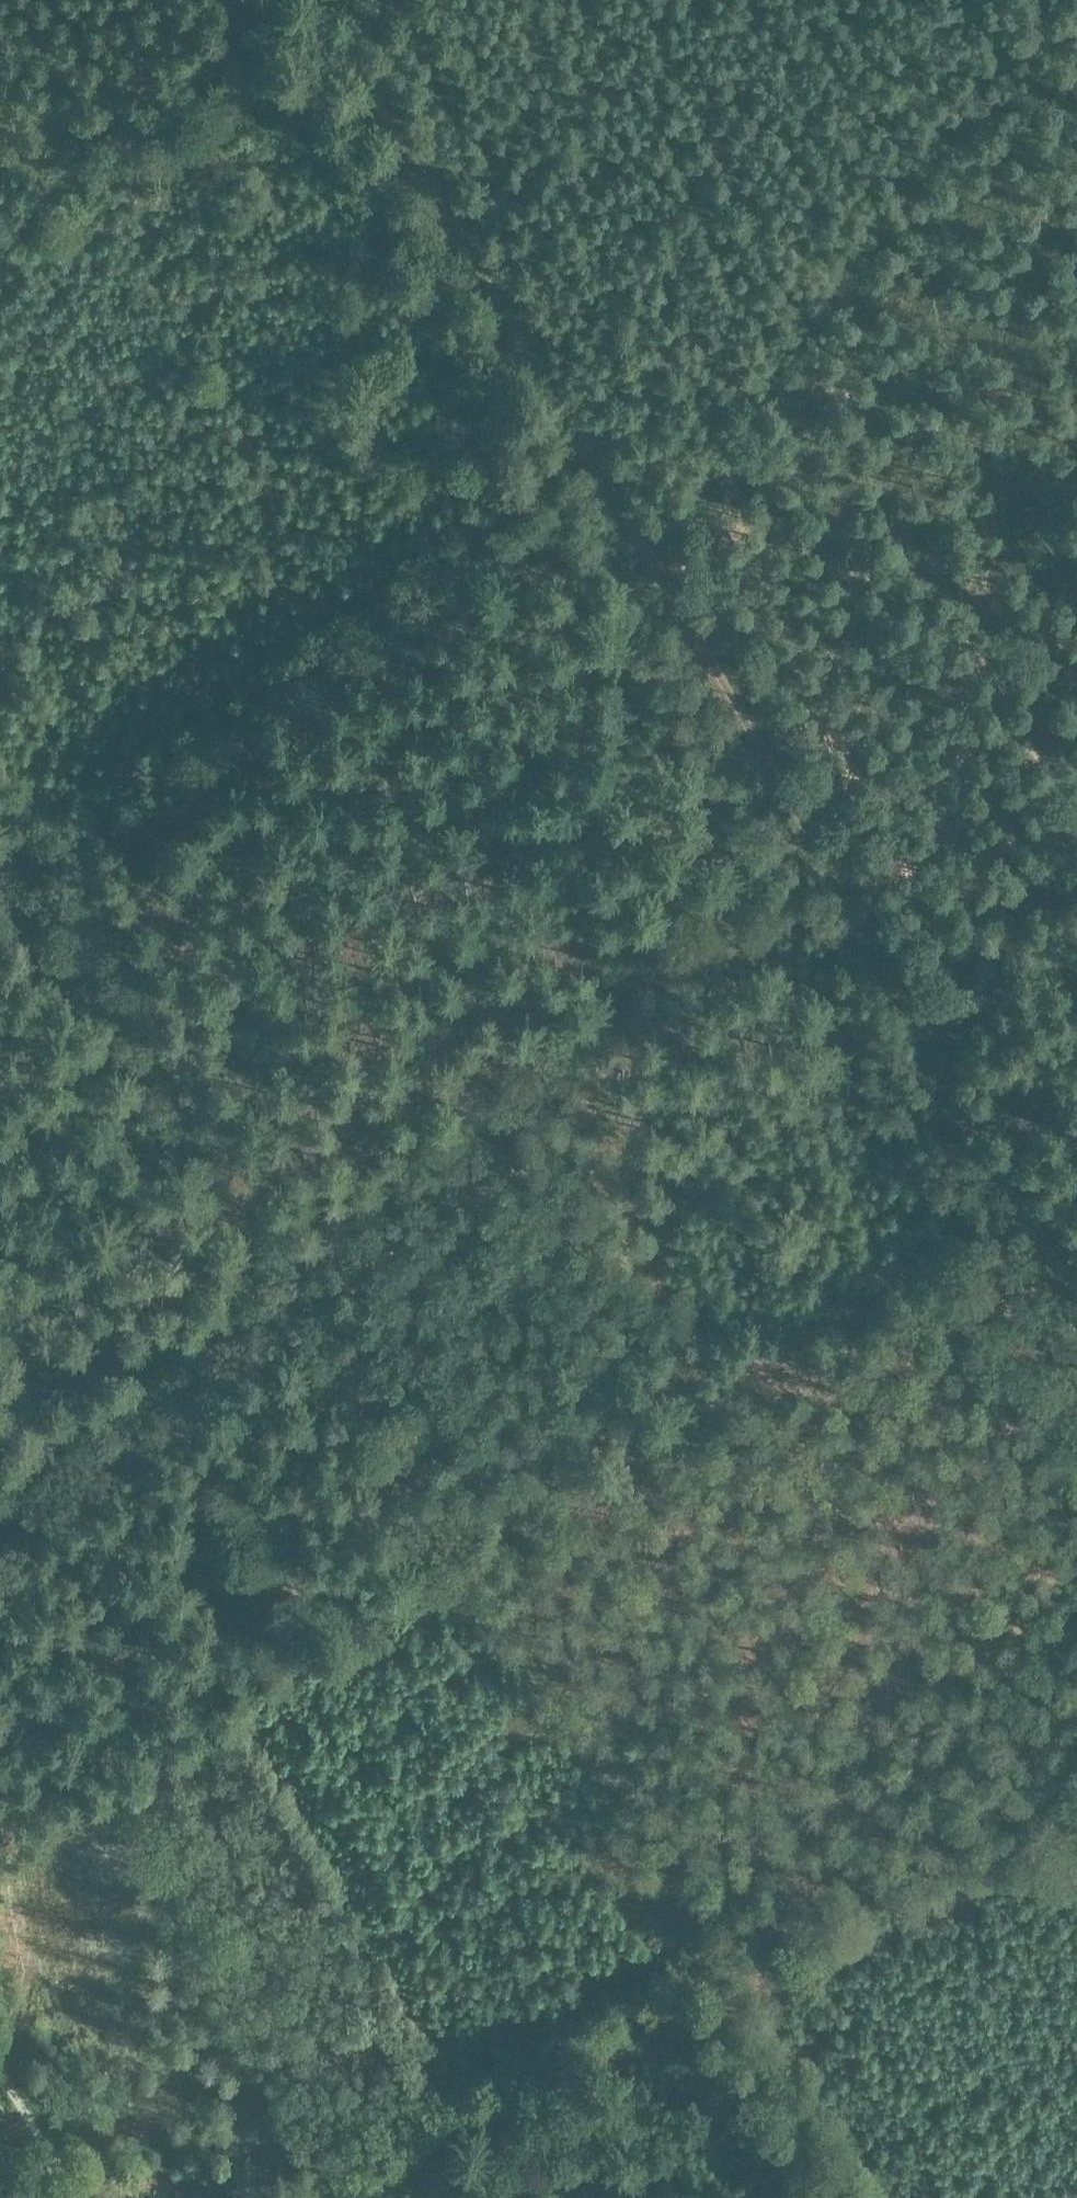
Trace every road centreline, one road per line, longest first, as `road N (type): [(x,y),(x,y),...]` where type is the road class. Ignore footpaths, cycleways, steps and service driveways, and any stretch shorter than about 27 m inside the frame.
road 1 (track): [(1076,1303),(588,455),(314,0)]
road 2 (track): [(706,1970),(0,782)]
road 3 (track): [(0,1524),(807,830)]
road 4 (track): [(1076,1755),(309,2197)]
road 5 (track): [(323,14),(0,240)]

